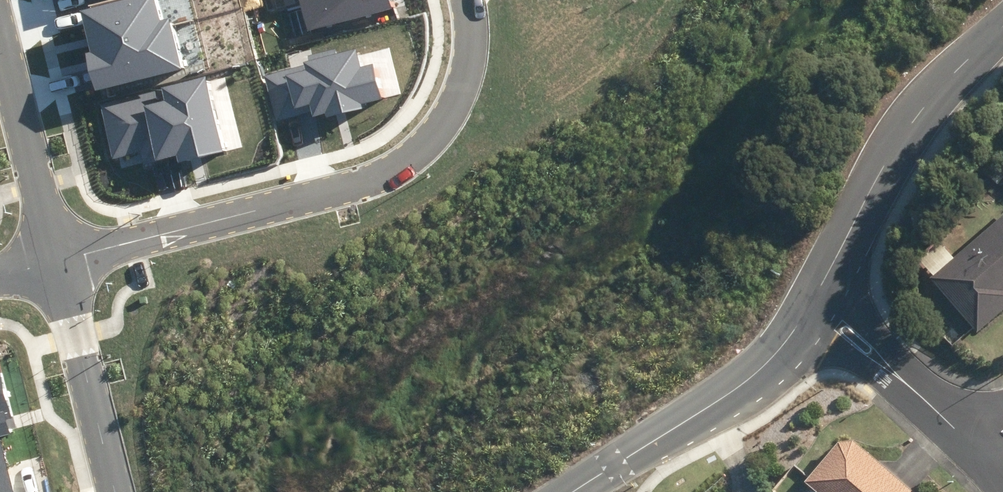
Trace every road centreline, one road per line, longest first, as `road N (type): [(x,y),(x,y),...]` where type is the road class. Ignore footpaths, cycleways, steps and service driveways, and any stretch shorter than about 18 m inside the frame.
road 1 (residential): [(56,267),(376,179),(418,154),(463,91),(467,0)]
road 2 (residential): [(1002,28),(902,138),(813,304)]
road 3 (residential): [(813,304),(753,378),(572,491)]
road 4 (residential): [(114,491),(56,267)]
road 5 (residential): [(56,267),(0,44)]
road 6 (residential): [(813,304),(989,449)]

